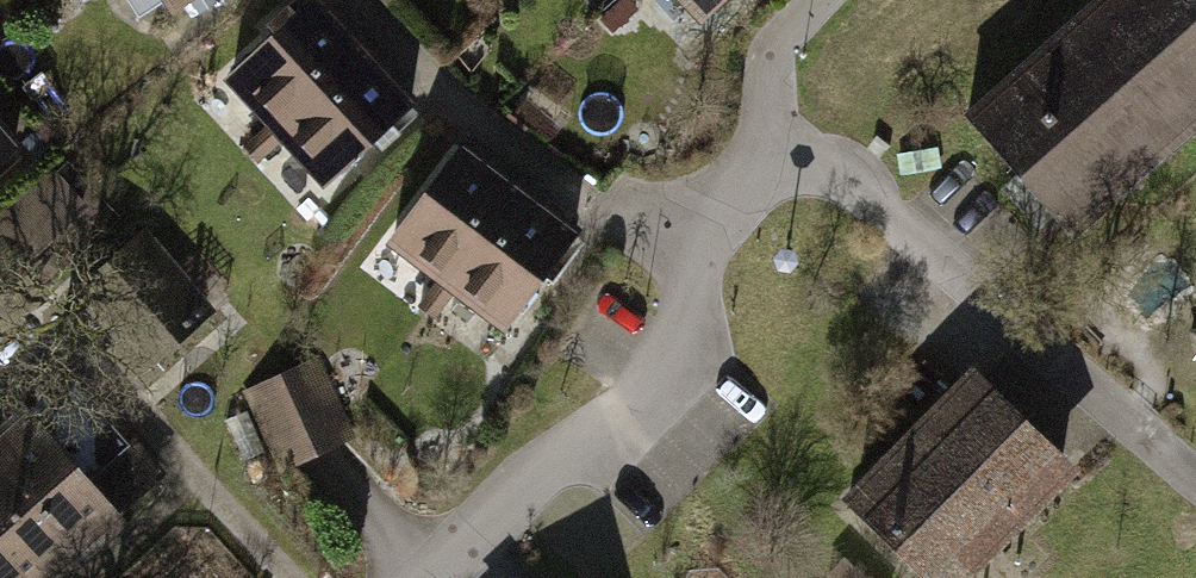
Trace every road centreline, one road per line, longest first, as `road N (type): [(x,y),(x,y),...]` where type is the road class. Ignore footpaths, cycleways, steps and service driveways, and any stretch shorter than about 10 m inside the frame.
road 1 (residential): [(773,163),(698,230),(685,370),(421,577)]
road 2 (residential): [(1195,480),(1046,363),(854,188),(773,163)]
road 3 (residential): [(817,0),(779,41),(773,163)]

